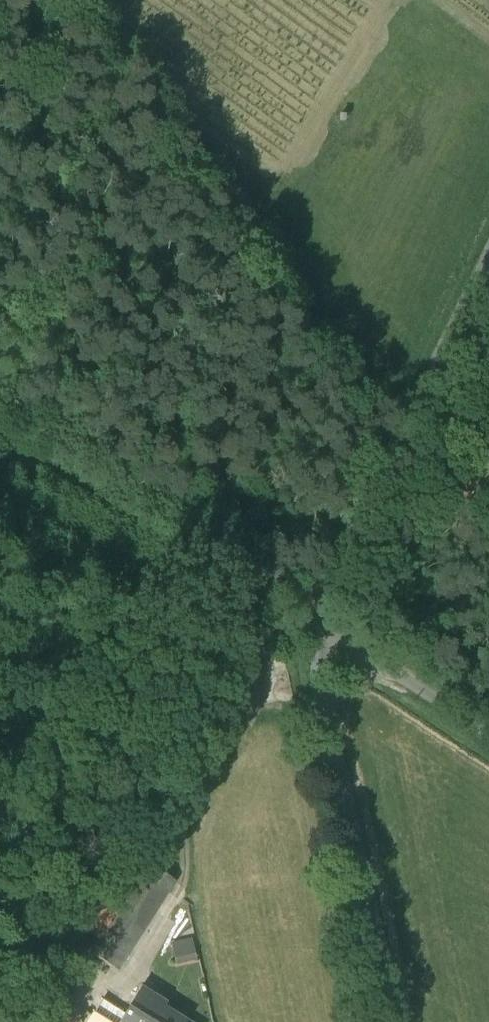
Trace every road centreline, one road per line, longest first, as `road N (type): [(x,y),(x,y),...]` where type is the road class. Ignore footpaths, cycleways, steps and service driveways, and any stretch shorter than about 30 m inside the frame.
road 1 (track): [(0,37),(133,308),(321,621)]
road 2 (unclassified): [(488,294),(321,621)]
road 3 (unclassified): [(323,732),(387,1021)]

